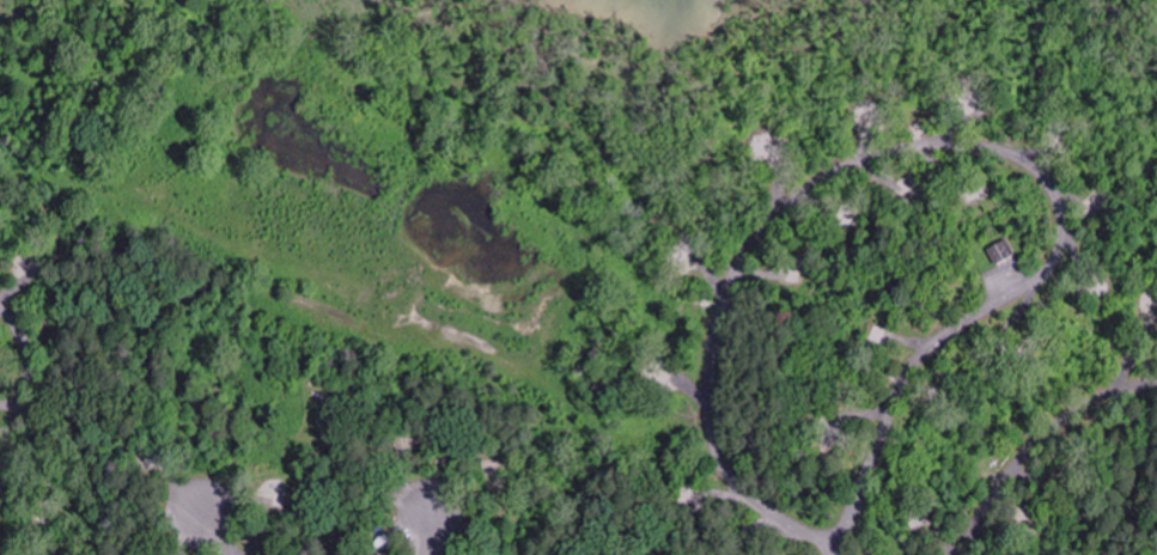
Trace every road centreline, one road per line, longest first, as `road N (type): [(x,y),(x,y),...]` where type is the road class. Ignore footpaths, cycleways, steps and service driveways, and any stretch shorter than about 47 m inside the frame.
road 1 (residential): [(820,538),(840,545),(897,391),(920,355),(1051,263),(1060,212),(1040,176),(1016,158),(937,145),(861,160),(793,202),(738,266),(713,344),(712,434),(747,494),(820,538)]
road 2 (residential): [(1156,382),(1102,395),(1058,421),(1011,469),(956,554)]
road 3 (residential): [(0,437),(25,378),(22,343),(0,311)]

